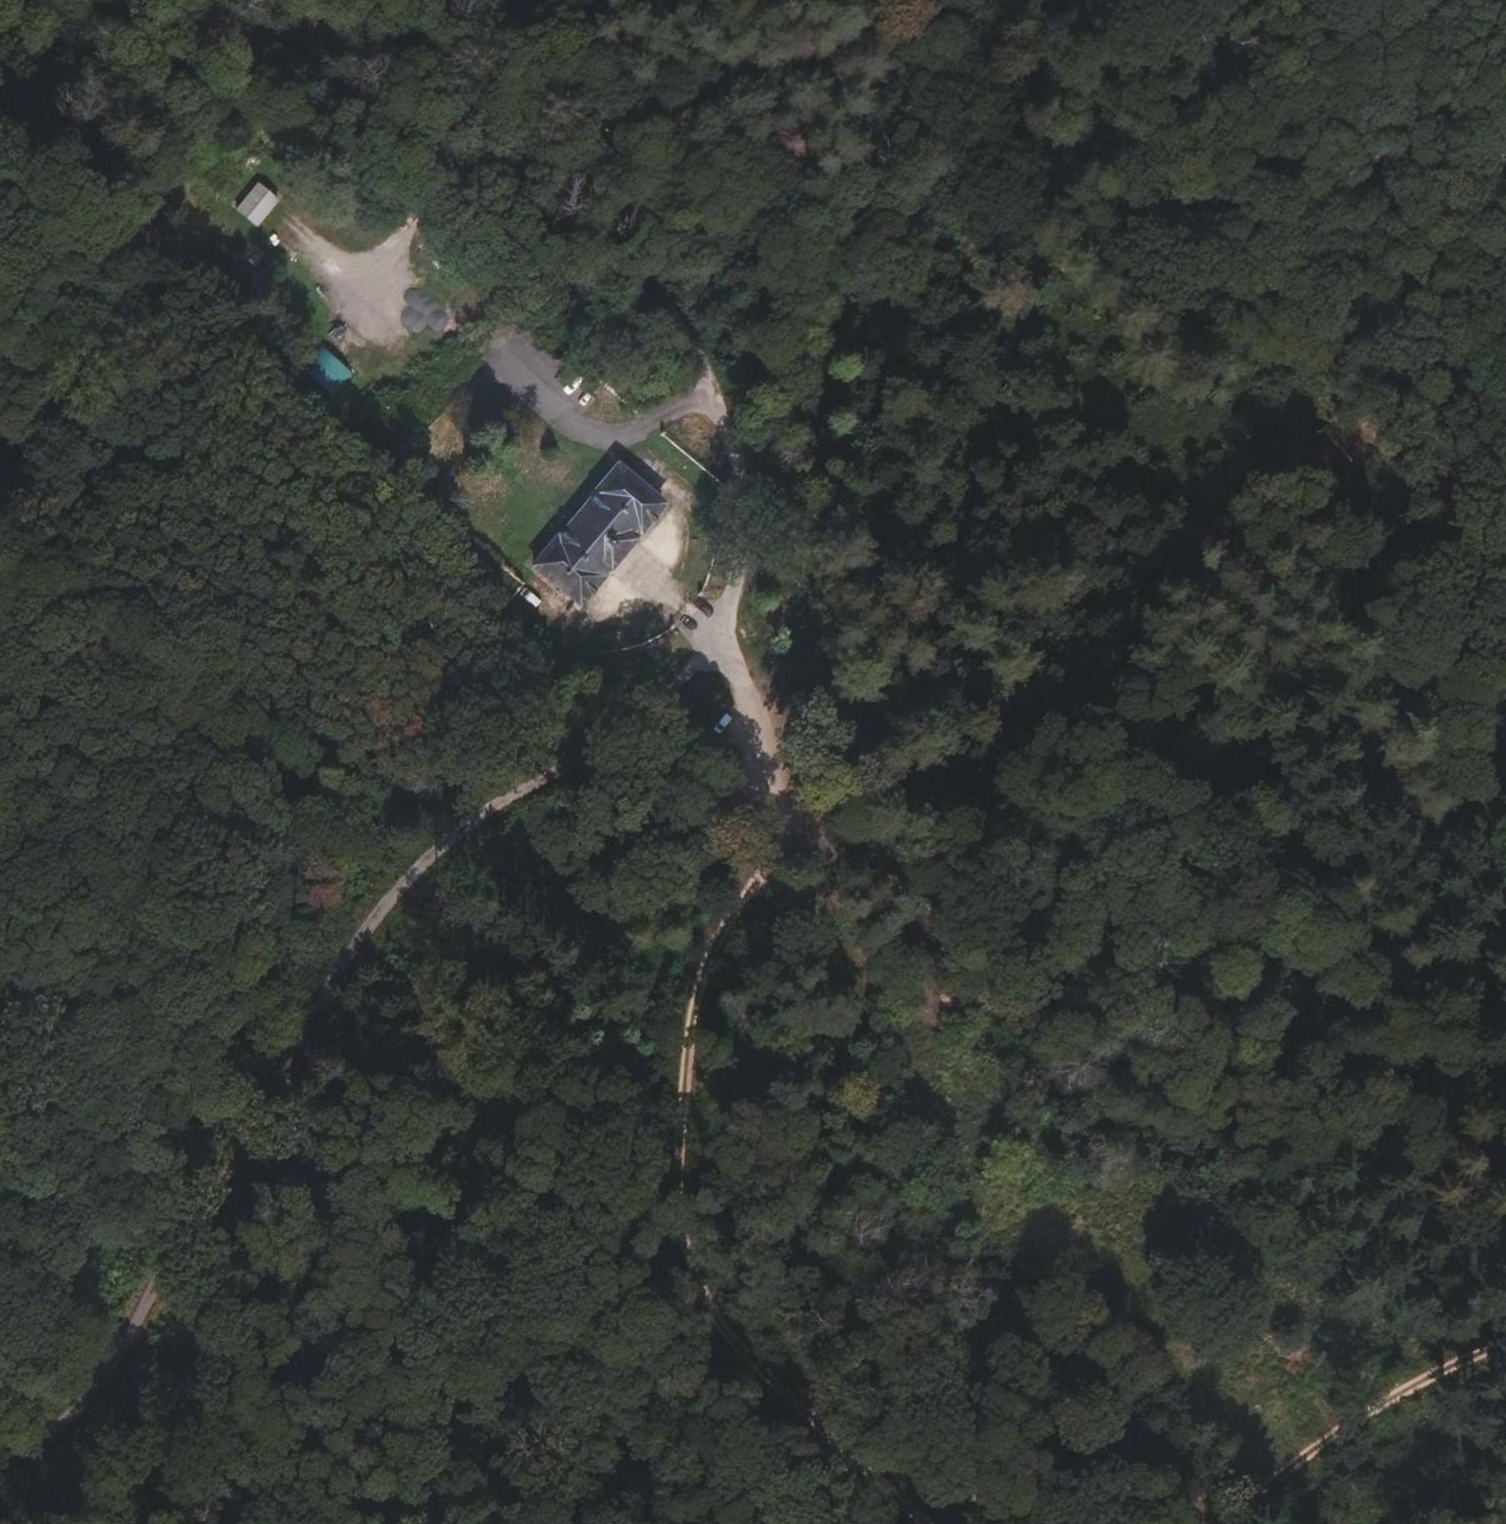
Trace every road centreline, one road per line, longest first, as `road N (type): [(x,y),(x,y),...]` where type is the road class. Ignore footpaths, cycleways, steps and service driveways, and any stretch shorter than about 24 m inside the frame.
road 1 (unclassified): [(0,1461),(75,1410),(265,1109),(312,1012),(383,913),(502,799),(643,720),(710,643),(711,505),(665,461)]
road 2 (track): [(935,1523),(737,1341),(688,1278),(674,1069),(690,956),(719,904),(828,821),(782,761),(737,670),(710,643)]
road 3 (track): [(1505,1346),(1276,1466),(1207,1523)]

